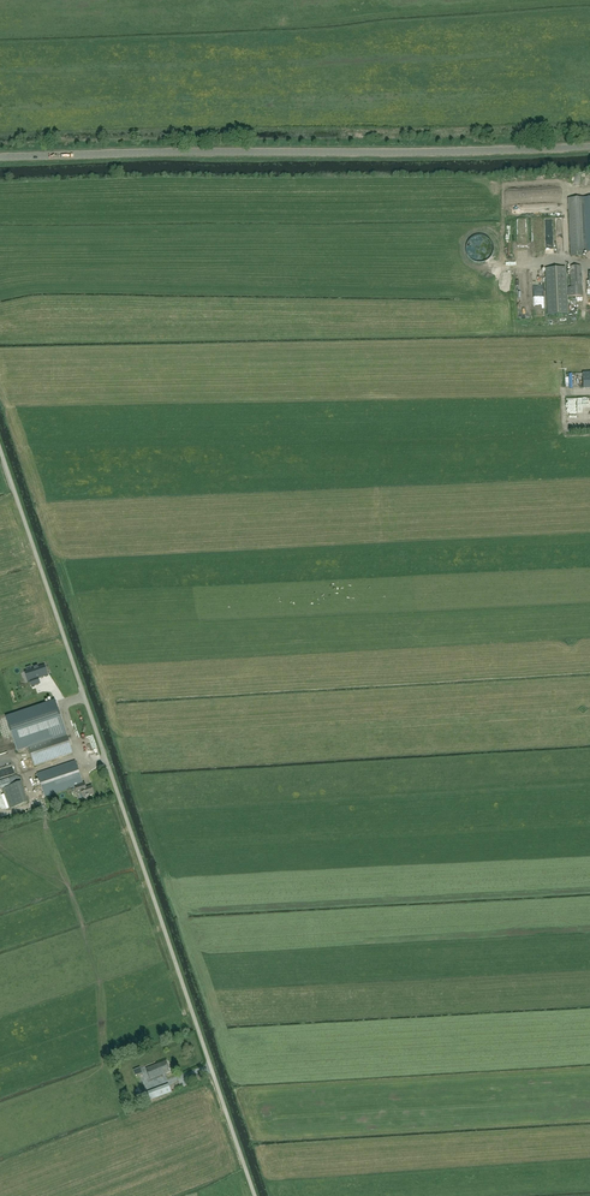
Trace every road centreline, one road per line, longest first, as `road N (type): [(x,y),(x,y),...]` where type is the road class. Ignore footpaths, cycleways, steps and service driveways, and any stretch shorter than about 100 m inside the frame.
road 1 (unclassified): [(254,1195),(0,450)]
road 2 (unclassified): [(0,157),(589,147)]

